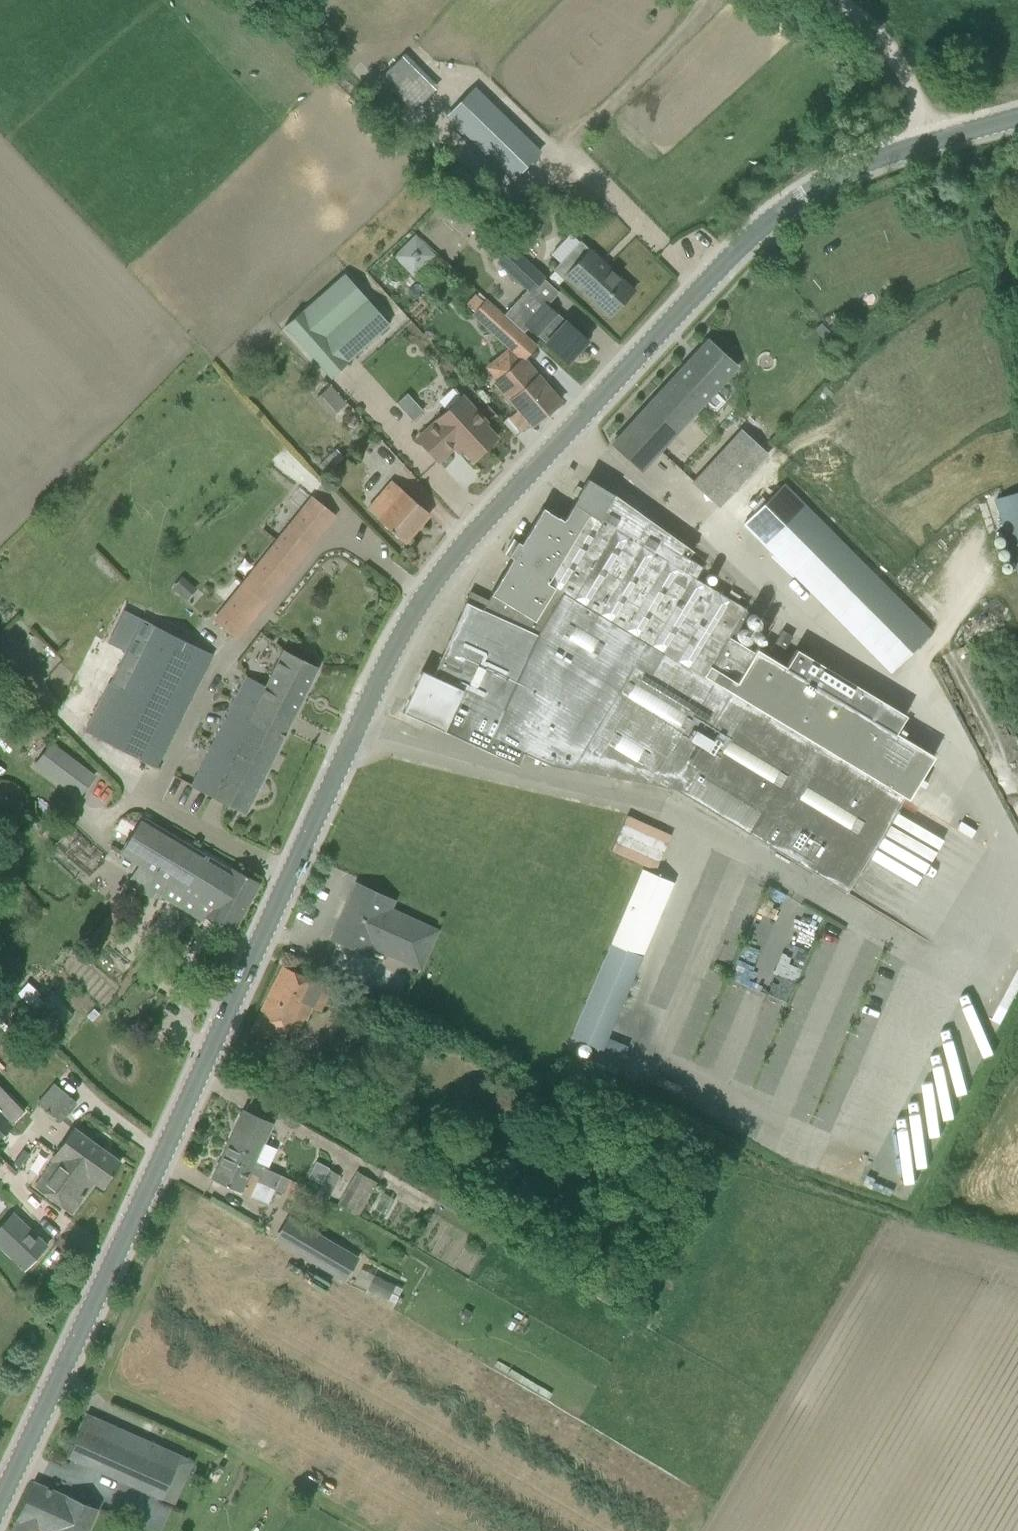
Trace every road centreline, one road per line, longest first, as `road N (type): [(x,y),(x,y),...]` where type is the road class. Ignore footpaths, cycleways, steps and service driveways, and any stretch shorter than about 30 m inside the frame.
road 1 (tertiary): [(0,1505),(381,677),(433,586),(776,216),(871,162),(1017,118)]
road 2 (track): [(932,143),(918,99),(882,35),(824,0)]

